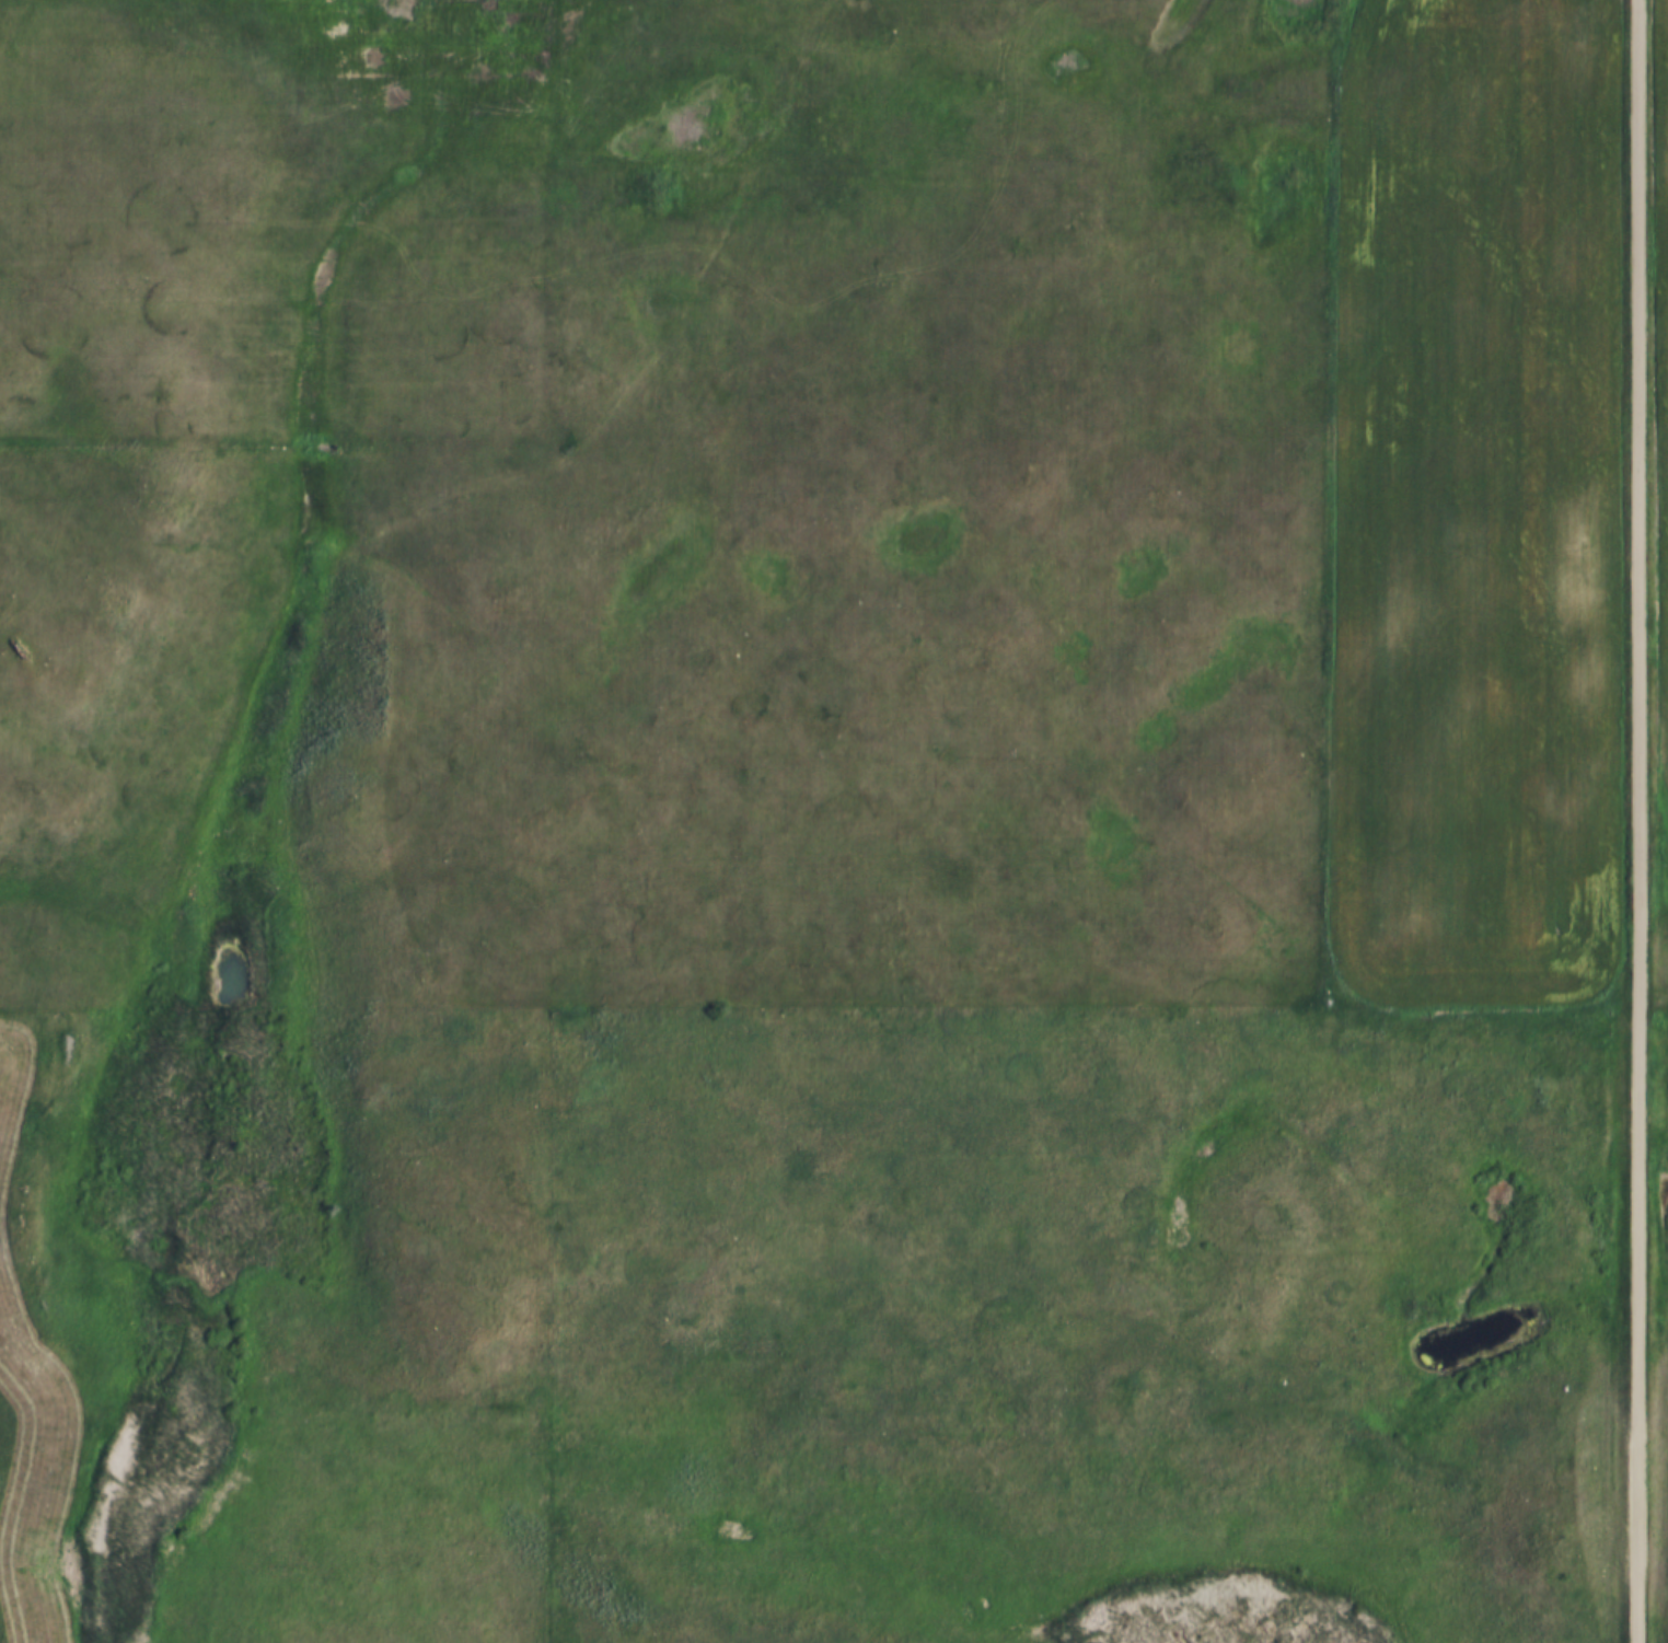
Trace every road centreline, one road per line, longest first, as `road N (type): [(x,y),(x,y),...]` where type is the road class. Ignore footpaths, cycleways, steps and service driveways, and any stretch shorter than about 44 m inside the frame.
road 1 (residential): [(1636,0),(1634,1642)]

